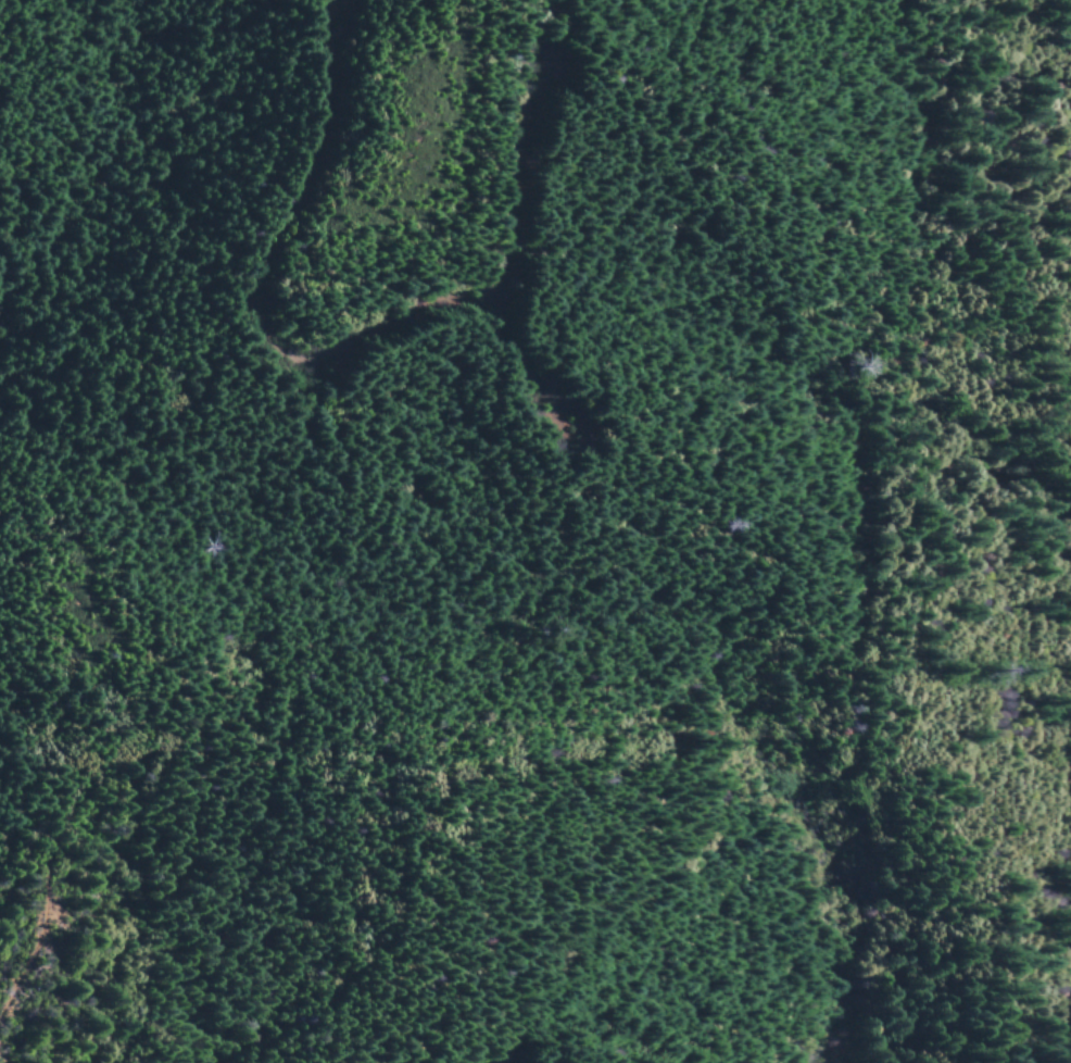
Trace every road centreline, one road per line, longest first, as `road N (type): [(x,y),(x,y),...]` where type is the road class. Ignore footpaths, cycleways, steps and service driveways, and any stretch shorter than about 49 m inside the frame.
road 1 (track): [(778,1062),(783,988),(745,850),(752,712)]

